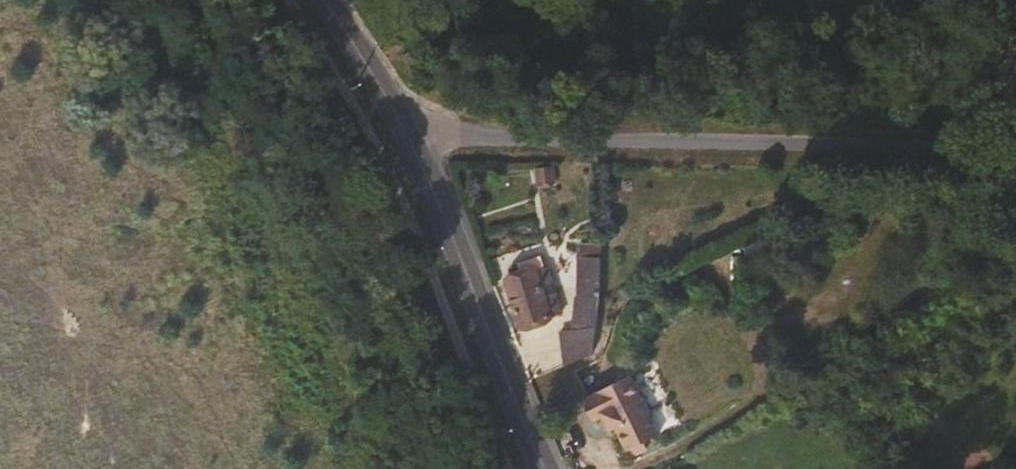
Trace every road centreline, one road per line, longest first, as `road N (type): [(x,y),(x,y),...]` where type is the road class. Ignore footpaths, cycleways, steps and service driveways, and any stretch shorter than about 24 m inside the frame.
road 1 (unclassified): [(406,131),(1015,152)]
road 2 (tertiary): [(545,468),(406,131)]
road 3 (tertiary): [(406,131),(326,0)]

